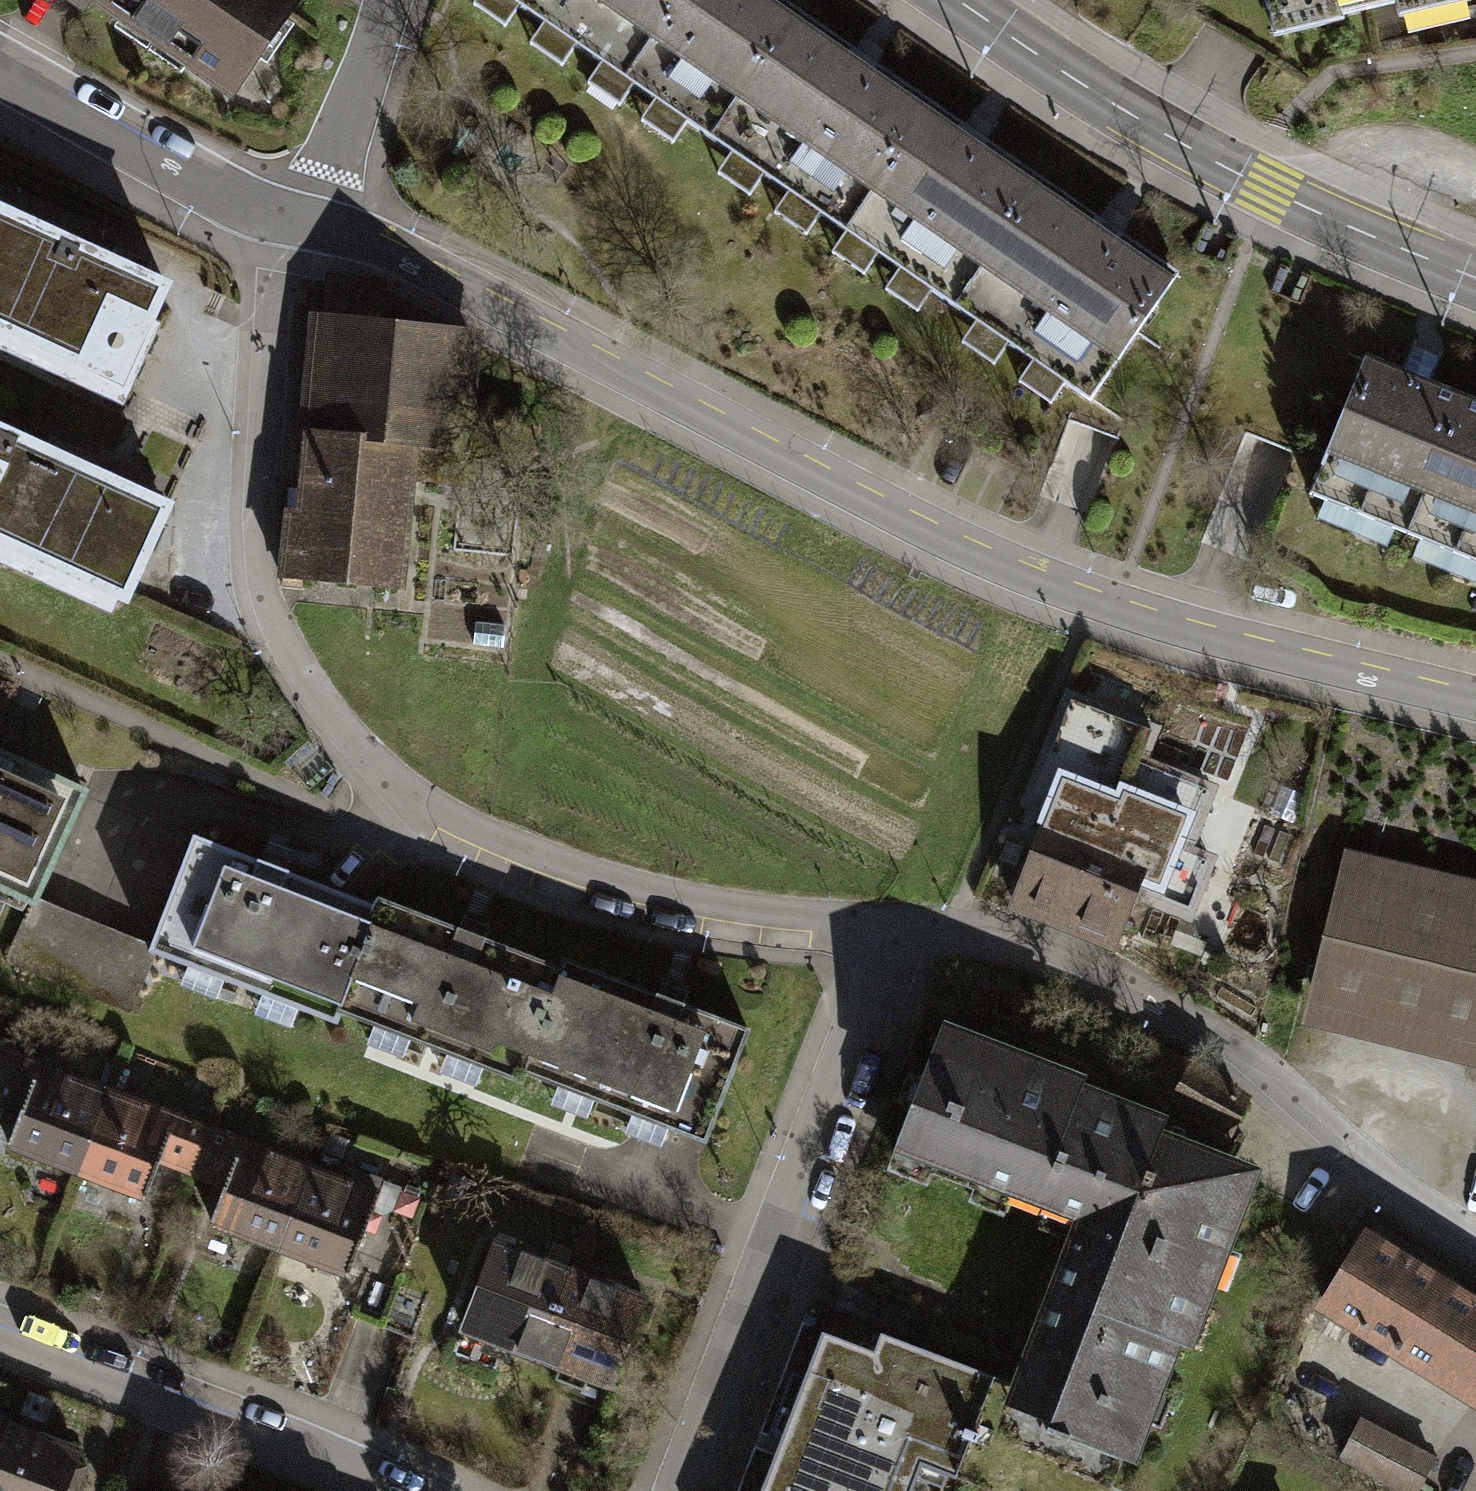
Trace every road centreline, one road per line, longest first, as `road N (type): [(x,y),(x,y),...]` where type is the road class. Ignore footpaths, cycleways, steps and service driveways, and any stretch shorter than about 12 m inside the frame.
road 1 (residential): [(303,220),(393,251),(953,545),(1263,651),(1475,703)]
road 2 (residential): [(303,220),(280,280),(260,567),(281,640),(344,733),(402,790),(560,864),(639,888),(890,929)]
road 3 (residential): [(890,929),(1019,942),(1095,966),(1184,1017),(1420,1217),(1475,1249)]
road 4 (residential): [(675,1490),(890,929)]
road 5 (tertiary): [(1475,281),(1268,191),(1174,140),(958,0)]
road 6 (residential): [(383,1490),(260,1433),(0,1335)]
road 7 (residential): [(303,220),(147,157),(0,75)]
road 8 (residential): [(303,220),(353,124),(388,0)]

